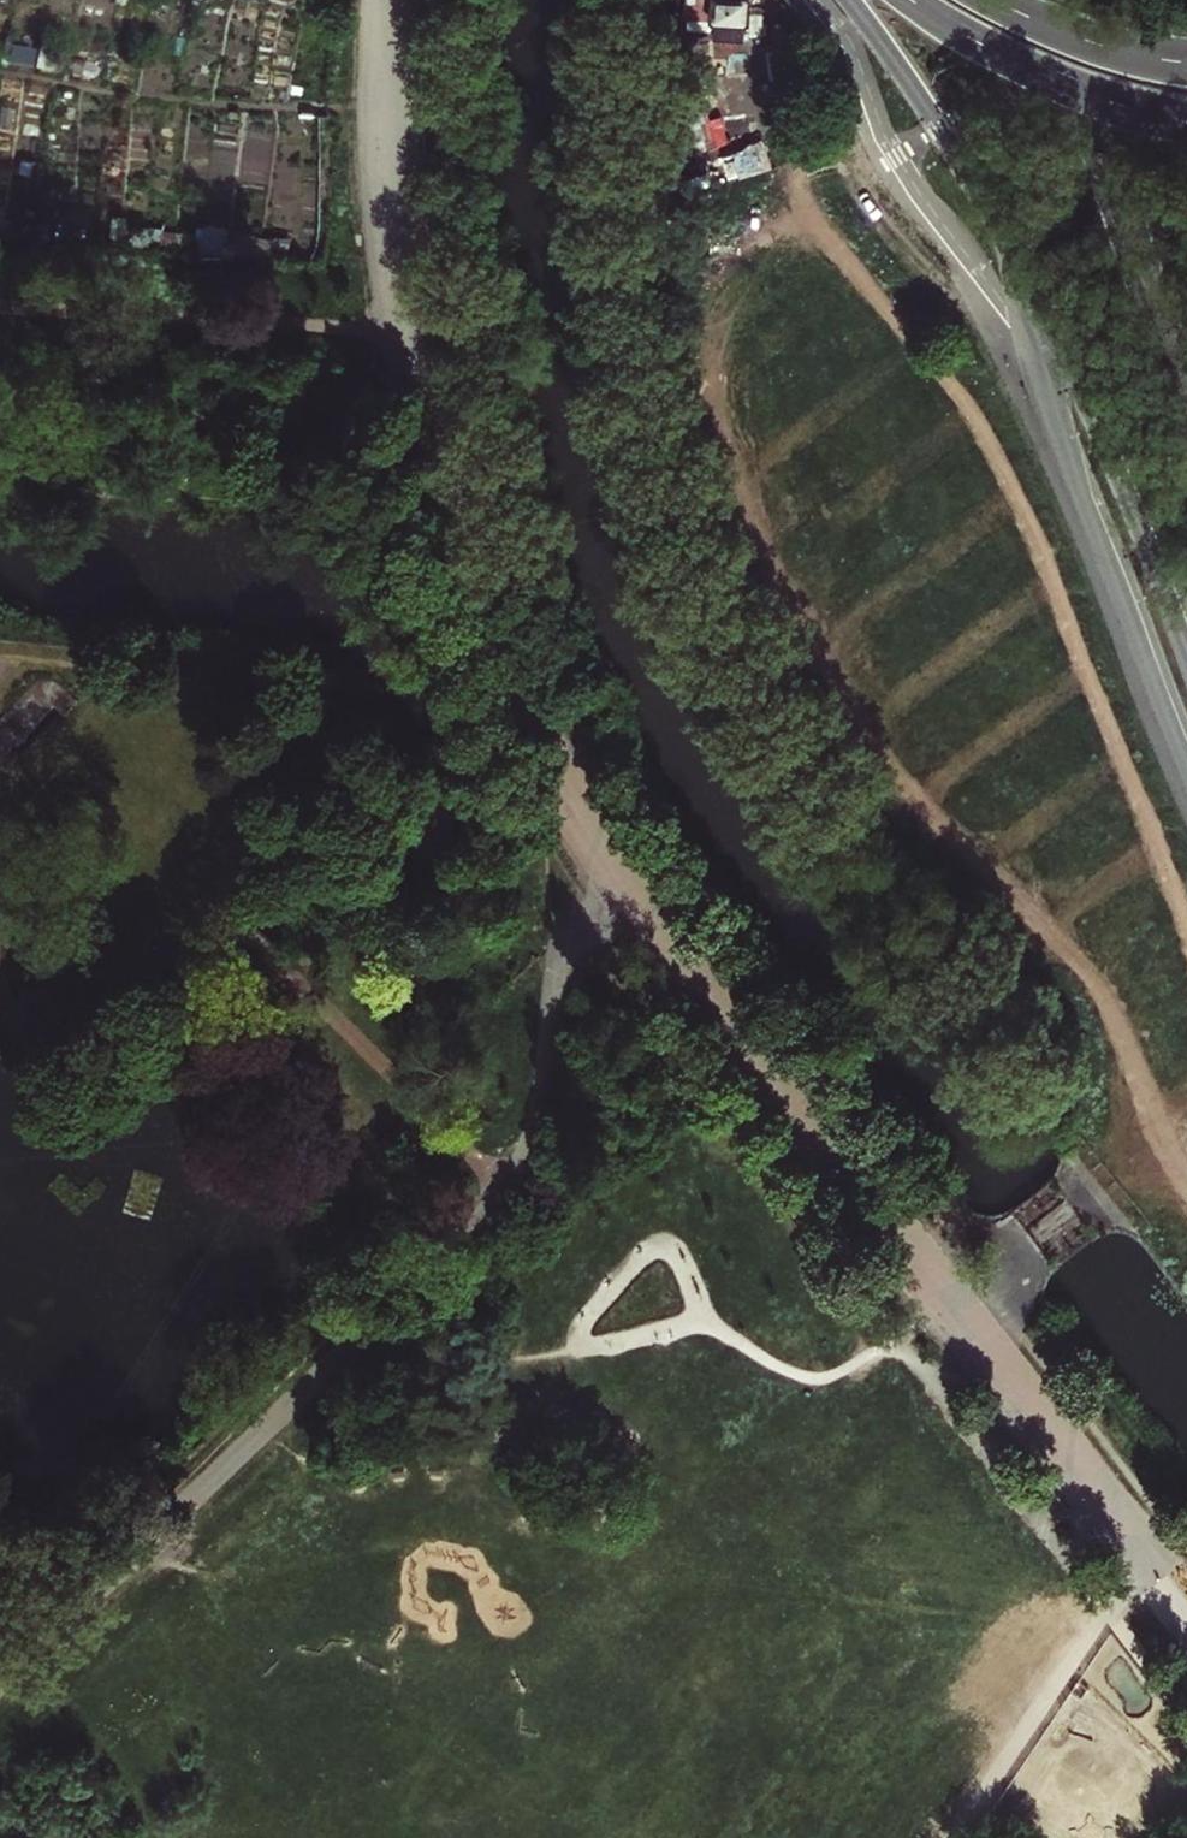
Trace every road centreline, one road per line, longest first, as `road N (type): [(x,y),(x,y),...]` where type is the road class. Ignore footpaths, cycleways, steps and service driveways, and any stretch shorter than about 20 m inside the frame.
road 1 (primary): [(851,0),(1008,237),(1094,410),(1186,655)]
road 2 (primary): [(1036,0),(1186,424)]
road 3 (primary): [(1186,338),(1060,0)]
road 4 (primary): [(914,0),(1051,75),(1186,121)]
road 5 (primary): [(1186,62),(1103,43),(992,0)]

